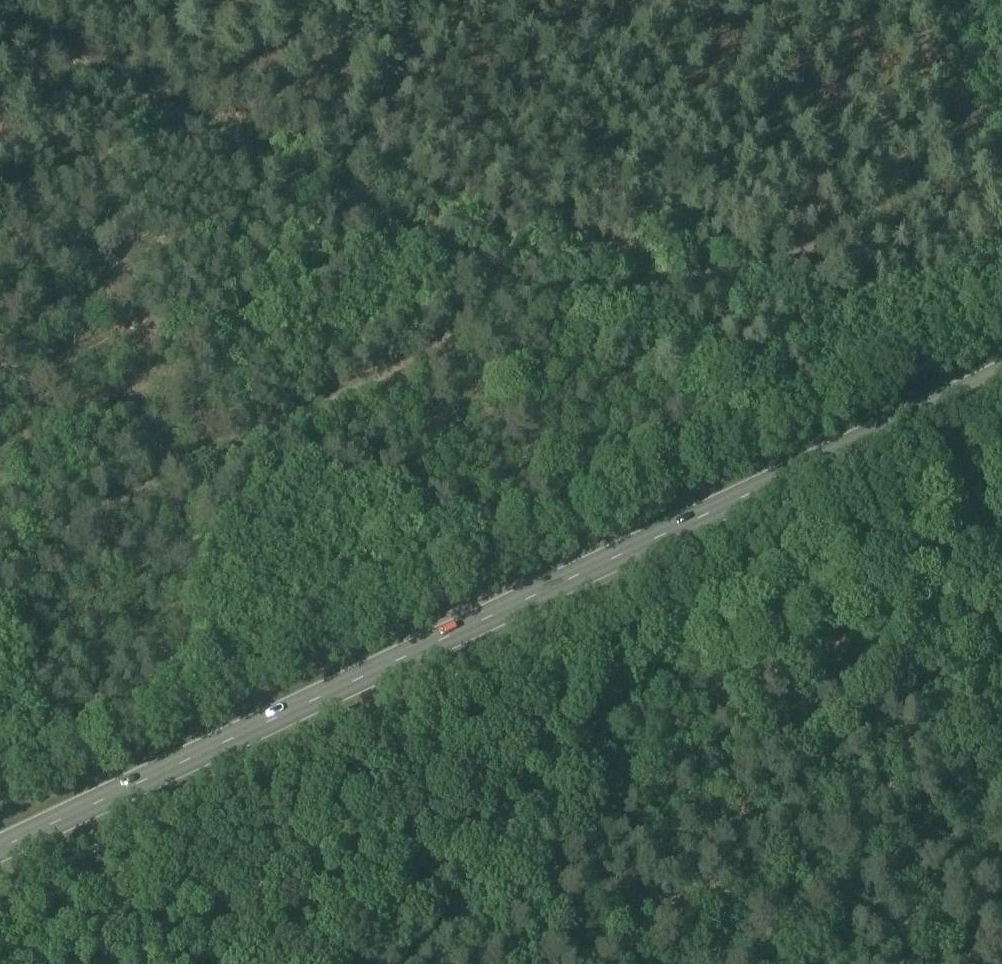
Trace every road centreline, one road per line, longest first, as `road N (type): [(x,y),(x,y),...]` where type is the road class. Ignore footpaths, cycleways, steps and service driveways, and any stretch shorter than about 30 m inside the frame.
road 1 (secondary): [(0,839),(1001,361)]
road 2 (track): [(394,963),(811,559),(869,548),(897,565),(1001,727)]
road 3 (track): [(0,556),(416,351),(507,269)]
road 4 (track): [(507,269),(0,20)]
road 5 (track): [(1001,111),(841,222),(730,269),(609,290),(549,288),(507,269)]

